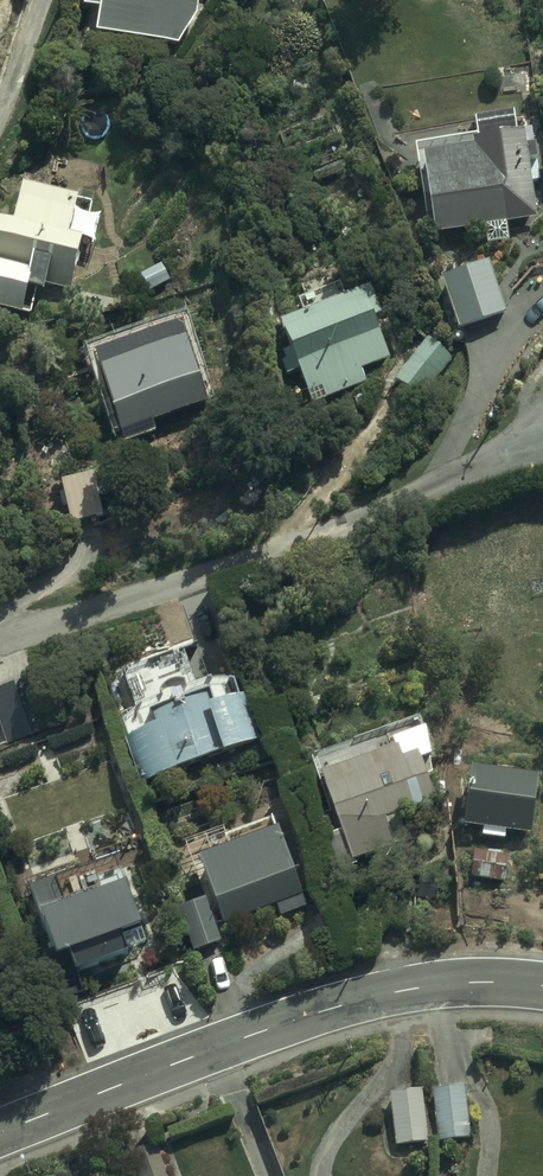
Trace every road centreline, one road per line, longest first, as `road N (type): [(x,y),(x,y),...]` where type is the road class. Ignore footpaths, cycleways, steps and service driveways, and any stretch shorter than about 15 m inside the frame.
road 1 (residential): [(0,644),(292,546),(542,439)]
road 2 (tertiary): [(0,1133),(356,1001),(465,982),(542,986)]

